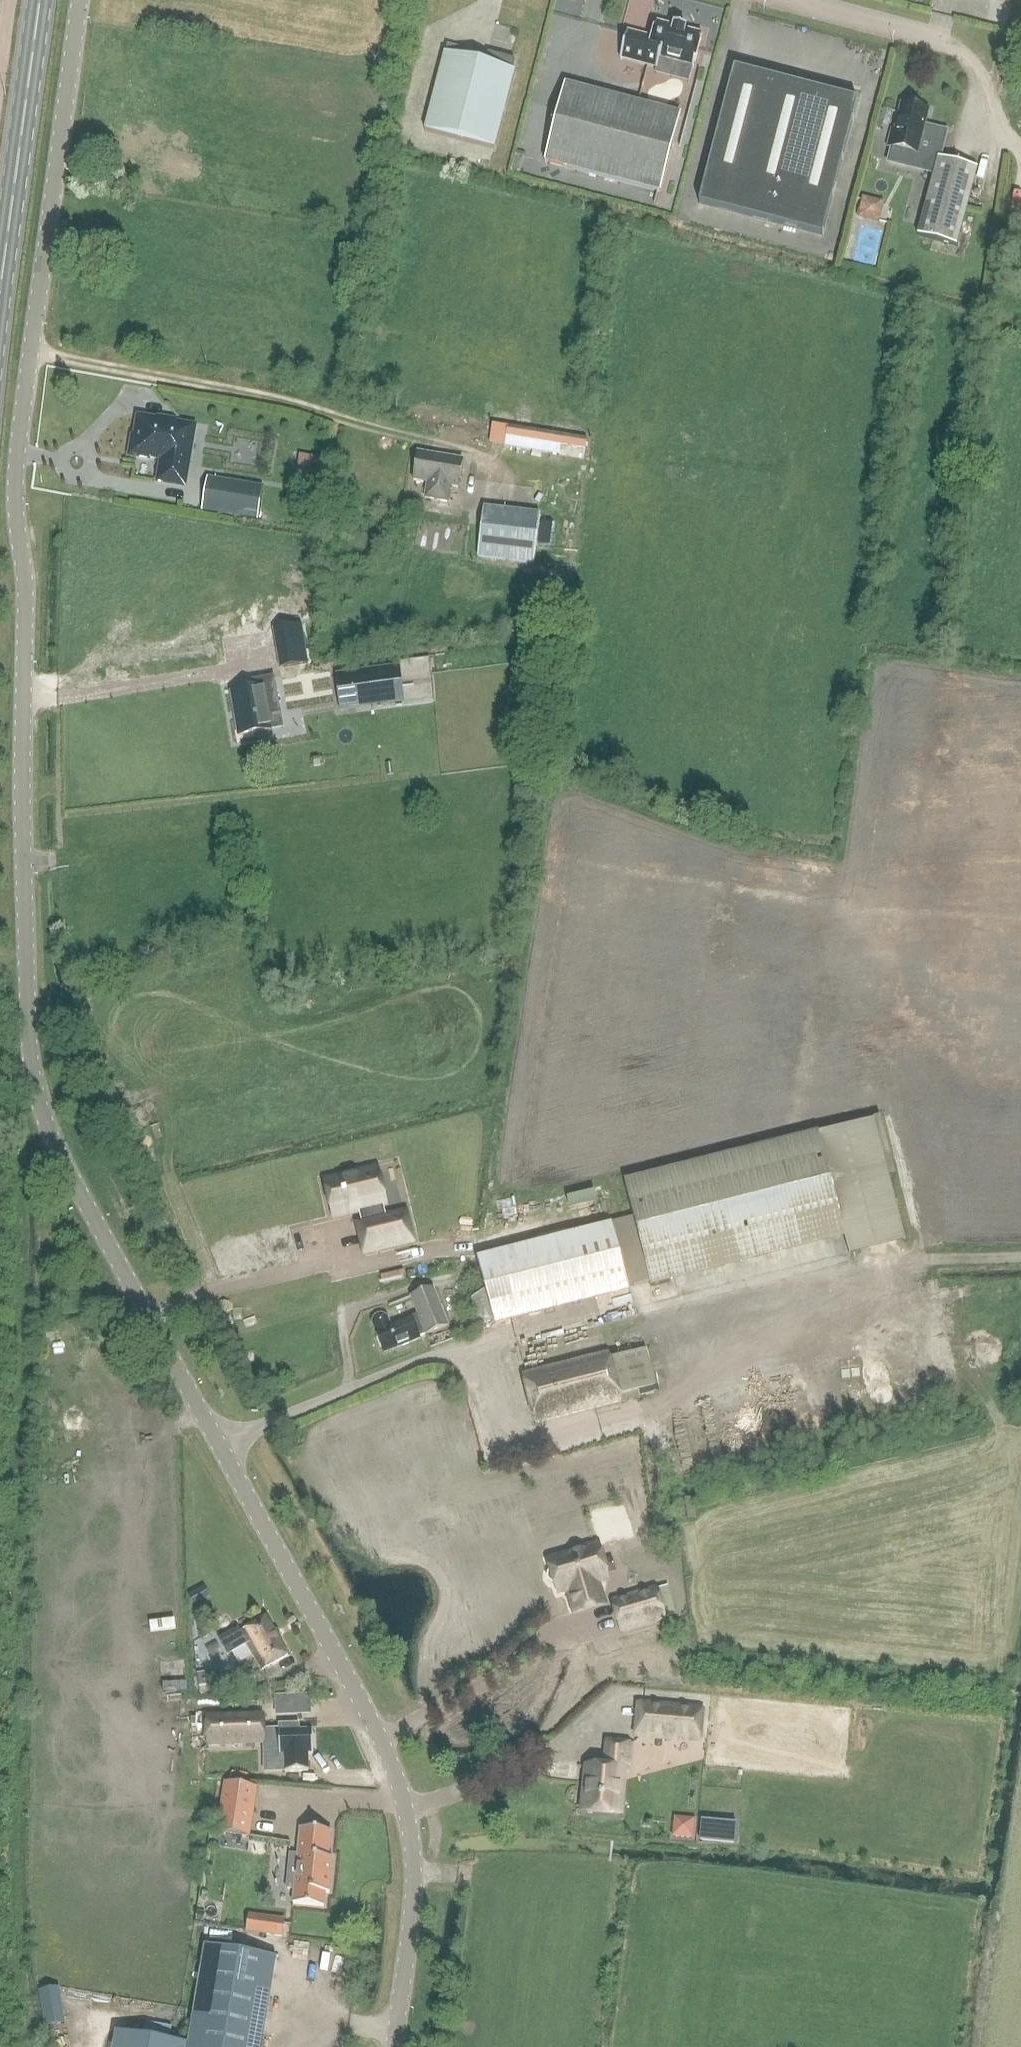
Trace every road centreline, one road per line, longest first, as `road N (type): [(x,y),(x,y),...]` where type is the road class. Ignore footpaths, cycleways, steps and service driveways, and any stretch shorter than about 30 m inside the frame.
road 1 (unclassified): [(392,2046),(413,1868),(395,1776),(64,1161),(34,1083),(16,454),(79,0)]
road 2 (track): [(31,353),(311,409),(492,464)]
road 3 (primary): [(0,288),(40,0)]
road 4 (unclassified): [(788,0),(952,43)]

